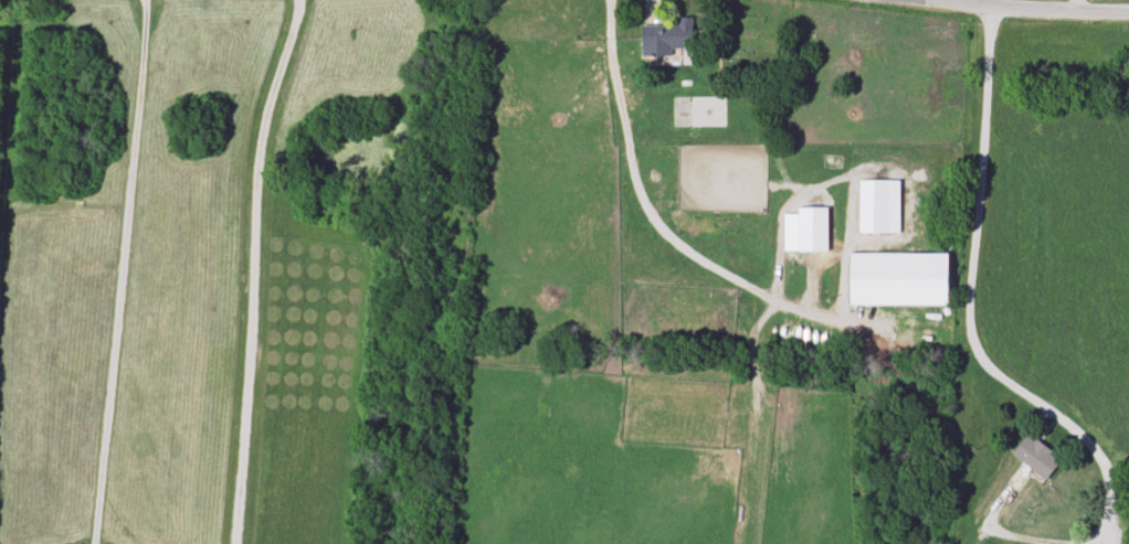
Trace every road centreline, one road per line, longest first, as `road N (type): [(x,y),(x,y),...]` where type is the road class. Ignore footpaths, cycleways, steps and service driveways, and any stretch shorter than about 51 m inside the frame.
road 1 (residential): [(906,0),(1128,12)]

